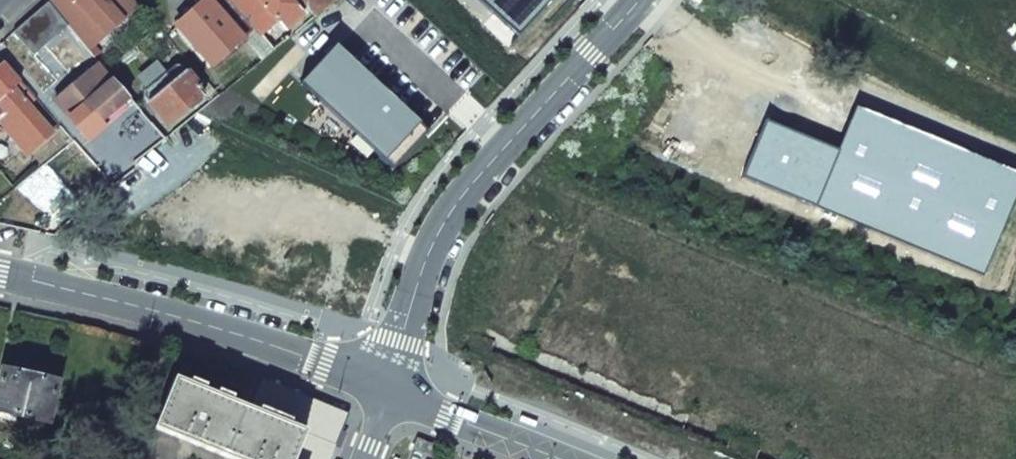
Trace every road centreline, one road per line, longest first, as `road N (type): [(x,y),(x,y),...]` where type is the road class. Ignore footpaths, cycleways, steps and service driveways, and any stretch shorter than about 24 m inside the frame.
road 1 (unclassified): [(387,386),(421,270),(470,183),(637,0)]
road 2 (tertiary): [(0,275),(228,331),(387,386)]
road 3 (tertiary): [(387,386),(443,416),(561,458)]

